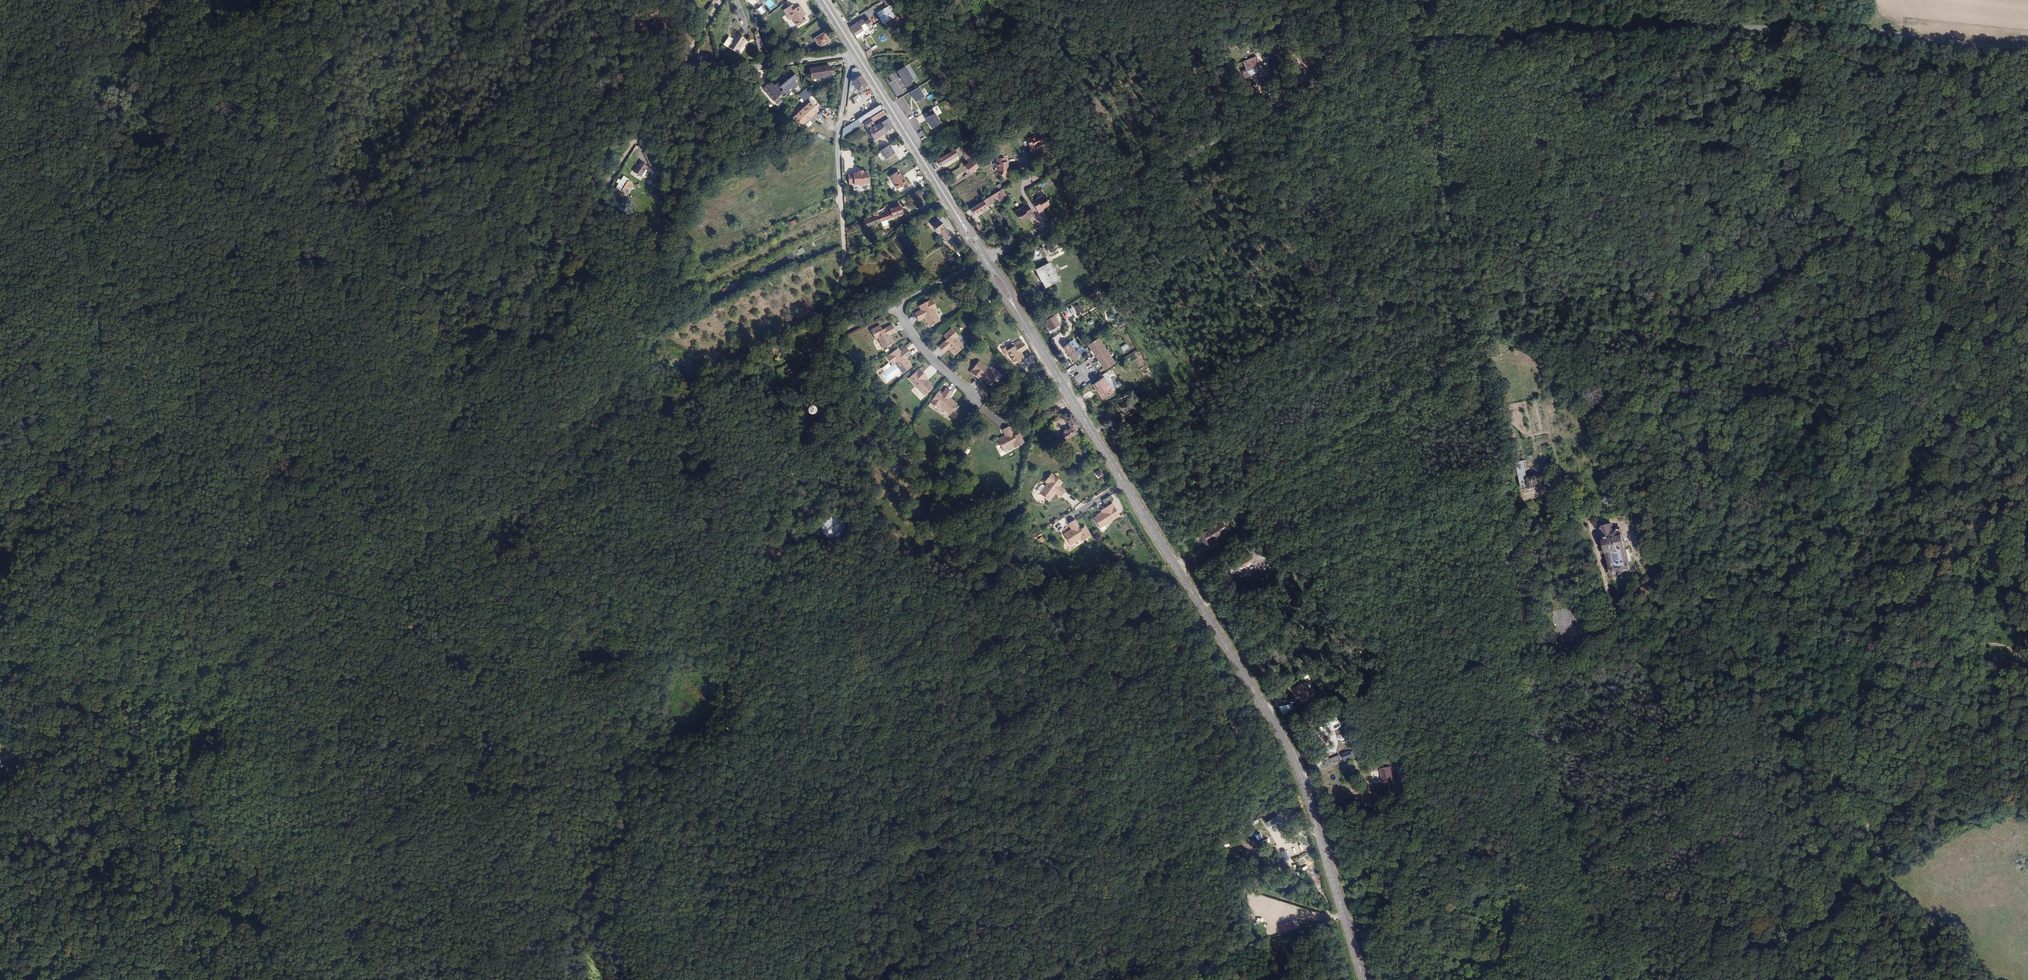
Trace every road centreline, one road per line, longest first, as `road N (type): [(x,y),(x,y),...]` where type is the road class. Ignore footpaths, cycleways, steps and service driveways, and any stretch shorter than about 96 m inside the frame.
road 1 (track): [(2027,666),(1998,645),(1972,649),(1940,722),(1874,805),(1850,917),(1823,943),(1798,926),(1809,885),(1806,820),(1779,787),(1756,735),(1678,690),(1640,692)]
road 2 (track): [(1,0),(26,121),(69,223),(206,405),(328,589)]
road 3 (track): [(726,718),(1345,915)]
road 4 (track): [(1467,304),(1474,277),(1532,194),(1637,127),(1692,122),(1728,136),(1776,116),(1850,104),(1995,102)]
road 5 (unclassified): [(1414,35),(1841,30),(2027,50)]
road 6 (secondary): [(1123,480),(1294,759),(1363,979)]
road 7 (track): [(333,595),(814,348)]
road 8 (unclassified): [(1414,35),(1510,520)]
road 9 (unclassified): [(985,259),(1414,35)]
road 10 (track): [(726,718),(753,615),(780,558),(814,348)]
road 11 (track): [(533,282),(333,595)]
road 12 (track): [(333,595),(466,740),(541,870),(539,888)]
road 13 (track): [(333,595),(562,680),(639,696)]
road 14 (residential): [(814,348),(844,269),(835,152),(858,54)]
road 15 (track): [(726,718),(693,979)]
road 16 (track): [(333,595),(215,662),(110,681)]
road 17 (secondary): [(1013,304),(1123,480)]
road 18 (track): [(1510,520),(1552,718)]
road 19 (track): [(1345,915),(1165,979)]
road 20 (secondary): [(858,54),(953,211)]
road 21 (track): [(577,0),(670,84)]
road 22 (residential): [(858,54),(739,73)]

